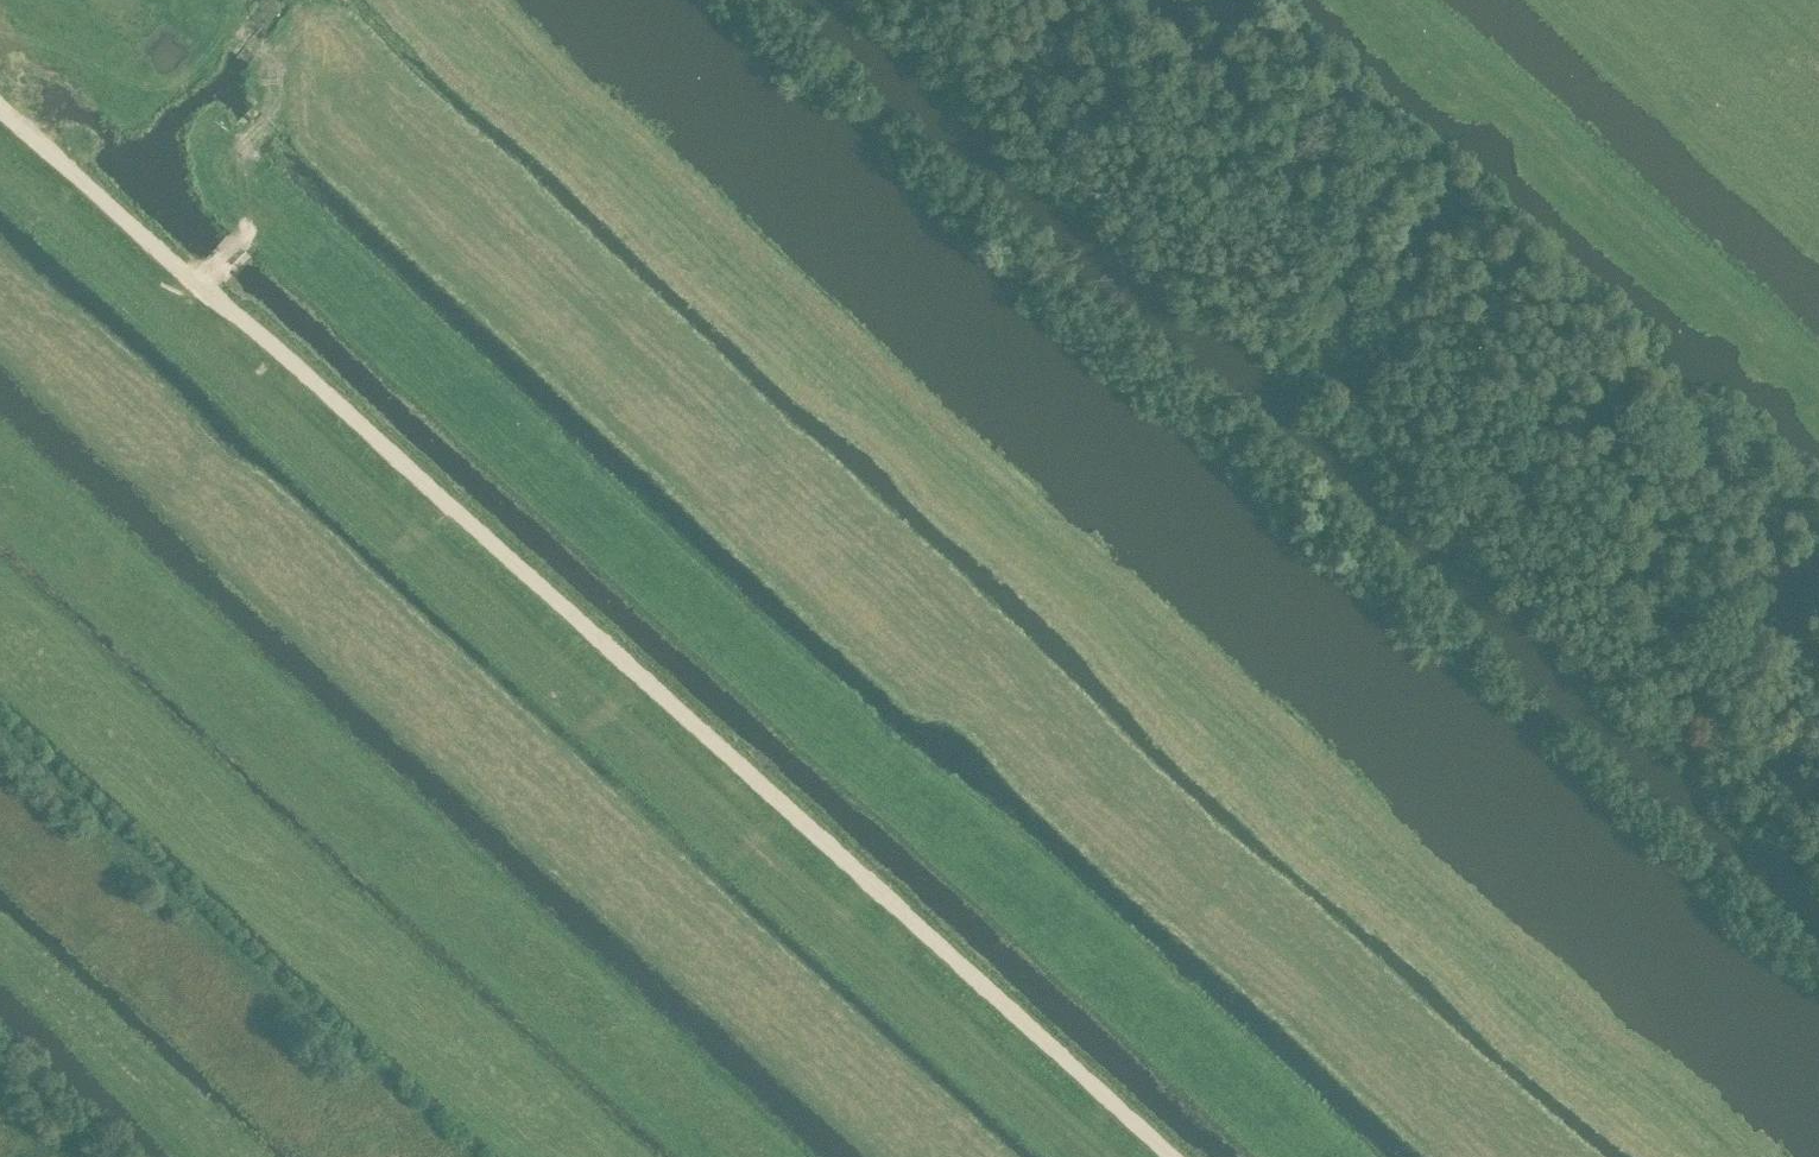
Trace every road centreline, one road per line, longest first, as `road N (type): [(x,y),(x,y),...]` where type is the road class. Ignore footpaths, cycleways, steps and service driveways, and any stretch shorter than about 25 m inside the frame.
road 1 (track): [(0,101),(1181,1156)]

